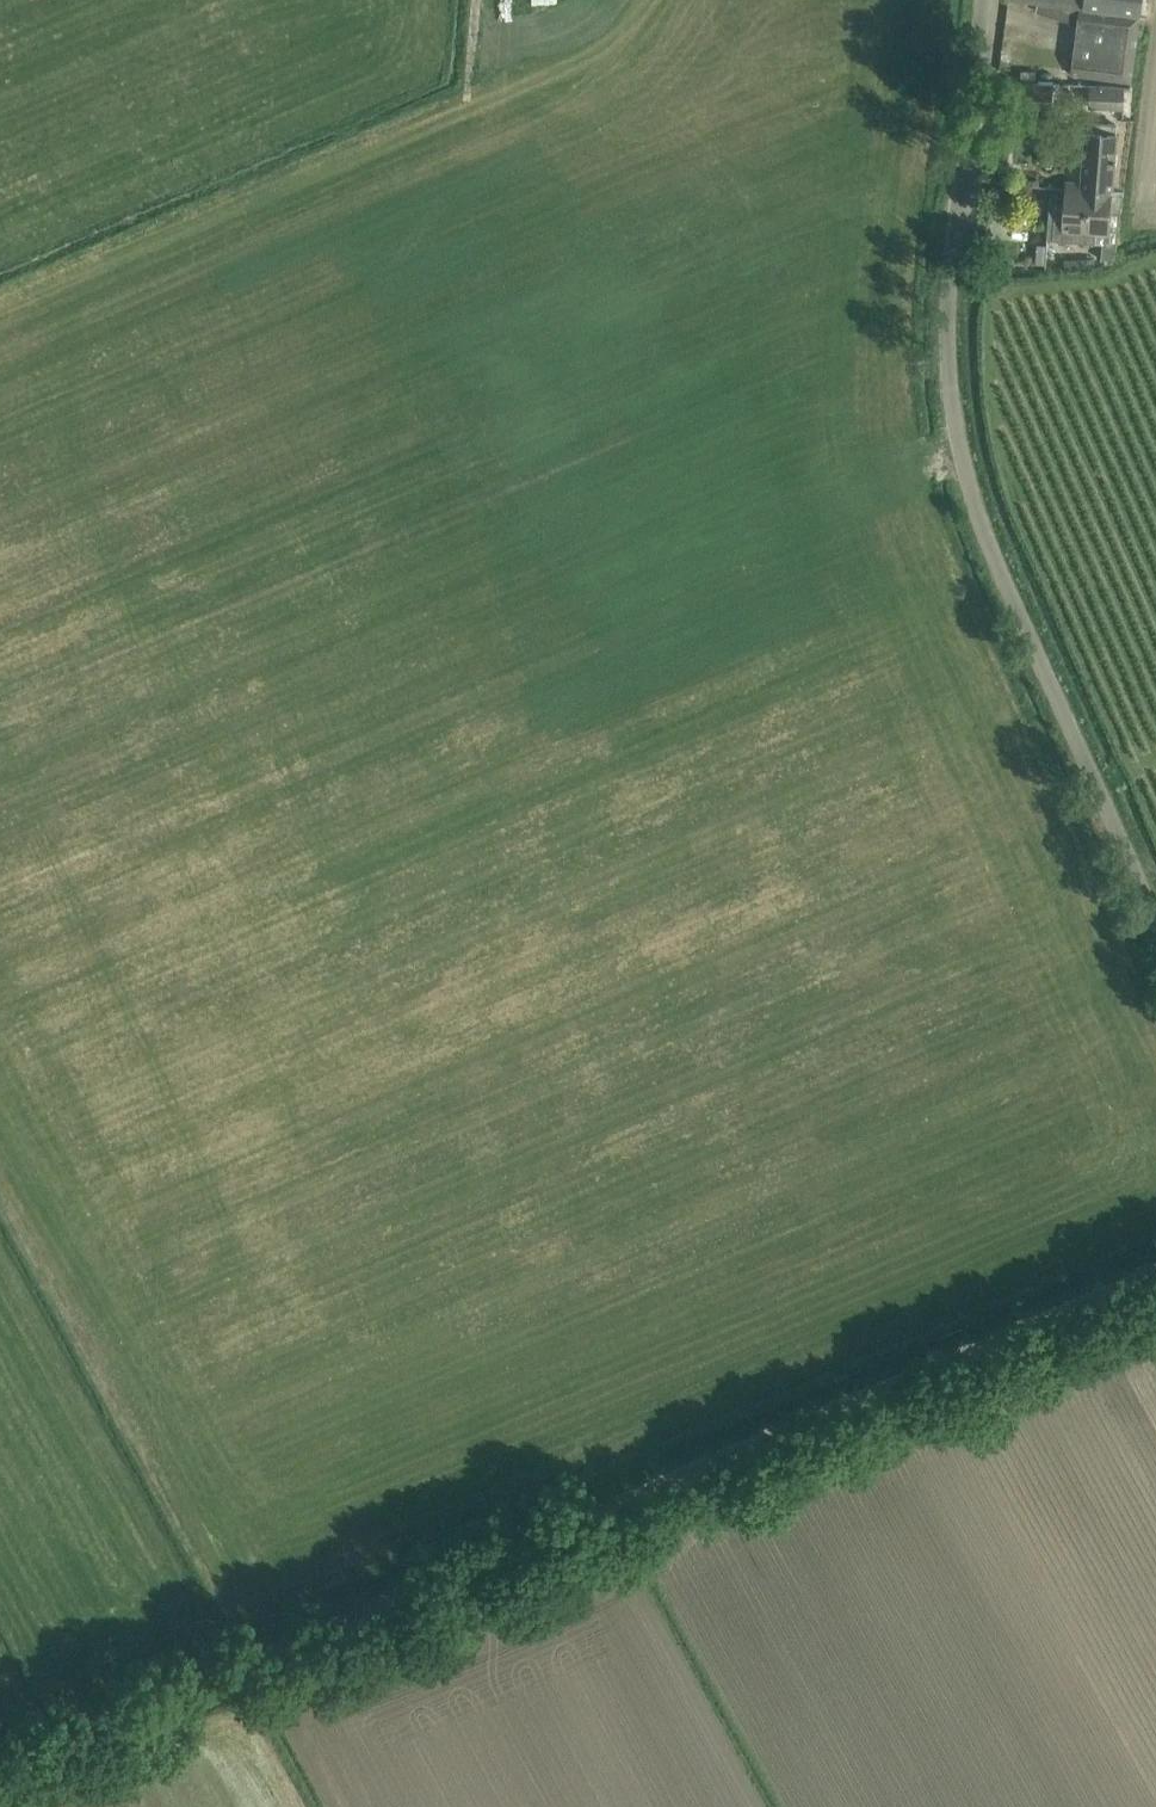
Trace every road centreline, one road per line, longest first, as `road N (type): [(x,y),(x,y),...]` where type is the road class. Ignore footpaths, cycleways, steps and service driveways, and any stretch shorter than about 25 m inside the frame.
road 1 (unclassified): [(0,1780),(1155,1280)]
road 2 (unclassified): [(1155,920),(973,508),(959,432),(948,305),(985,0)]

